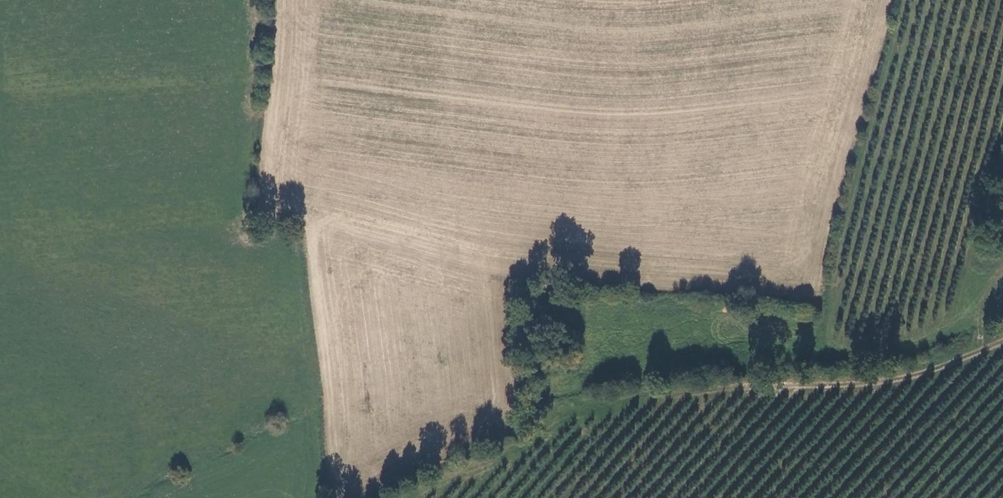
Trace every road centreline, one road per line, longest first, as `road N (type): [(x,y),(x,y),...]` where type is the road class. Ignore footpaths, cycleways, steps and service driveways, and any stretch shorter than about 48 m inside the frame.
road 1 (track): [(1002,334),(897,378),(772,382),(634,403)]

